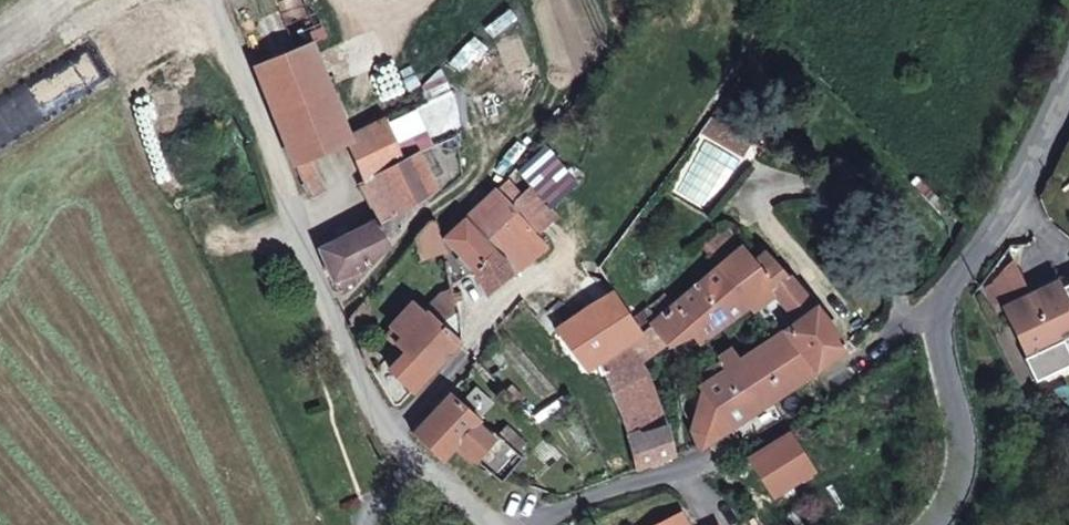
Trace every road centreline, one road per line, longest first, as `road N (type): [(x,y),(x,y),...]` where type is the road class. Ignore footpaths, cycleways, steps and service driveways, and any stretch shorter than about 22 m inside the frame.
road 1 (residential): [(548,524),(725,449),(914,325),(950,311)]
road 2 (residential): [(285,199),(393,434),(511,524)]
road 3 (unclassified): [(1068,59),(994,186),(950,311)]
road 4 (unclassified): [(950,311),(962,430),(932,517),(922,524)]
road 5 (track): [(285,199),(208,0)]

